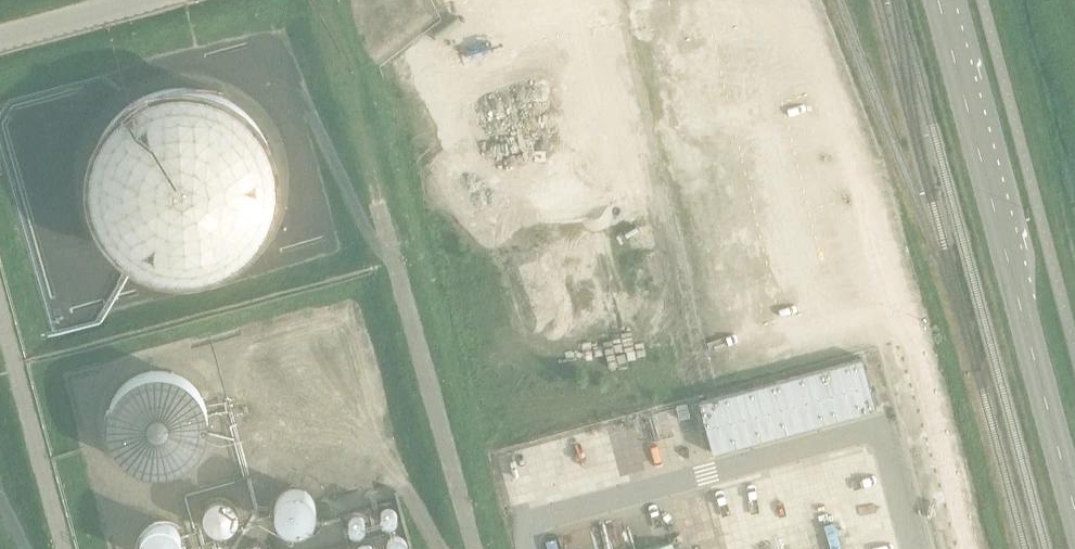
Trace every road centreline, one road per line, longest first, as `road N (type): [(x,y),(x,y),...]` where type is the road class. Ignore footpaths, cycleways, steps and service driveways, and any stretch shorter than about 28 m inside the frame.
road 1 (unclassified): [(1074,508),(939,0)]

